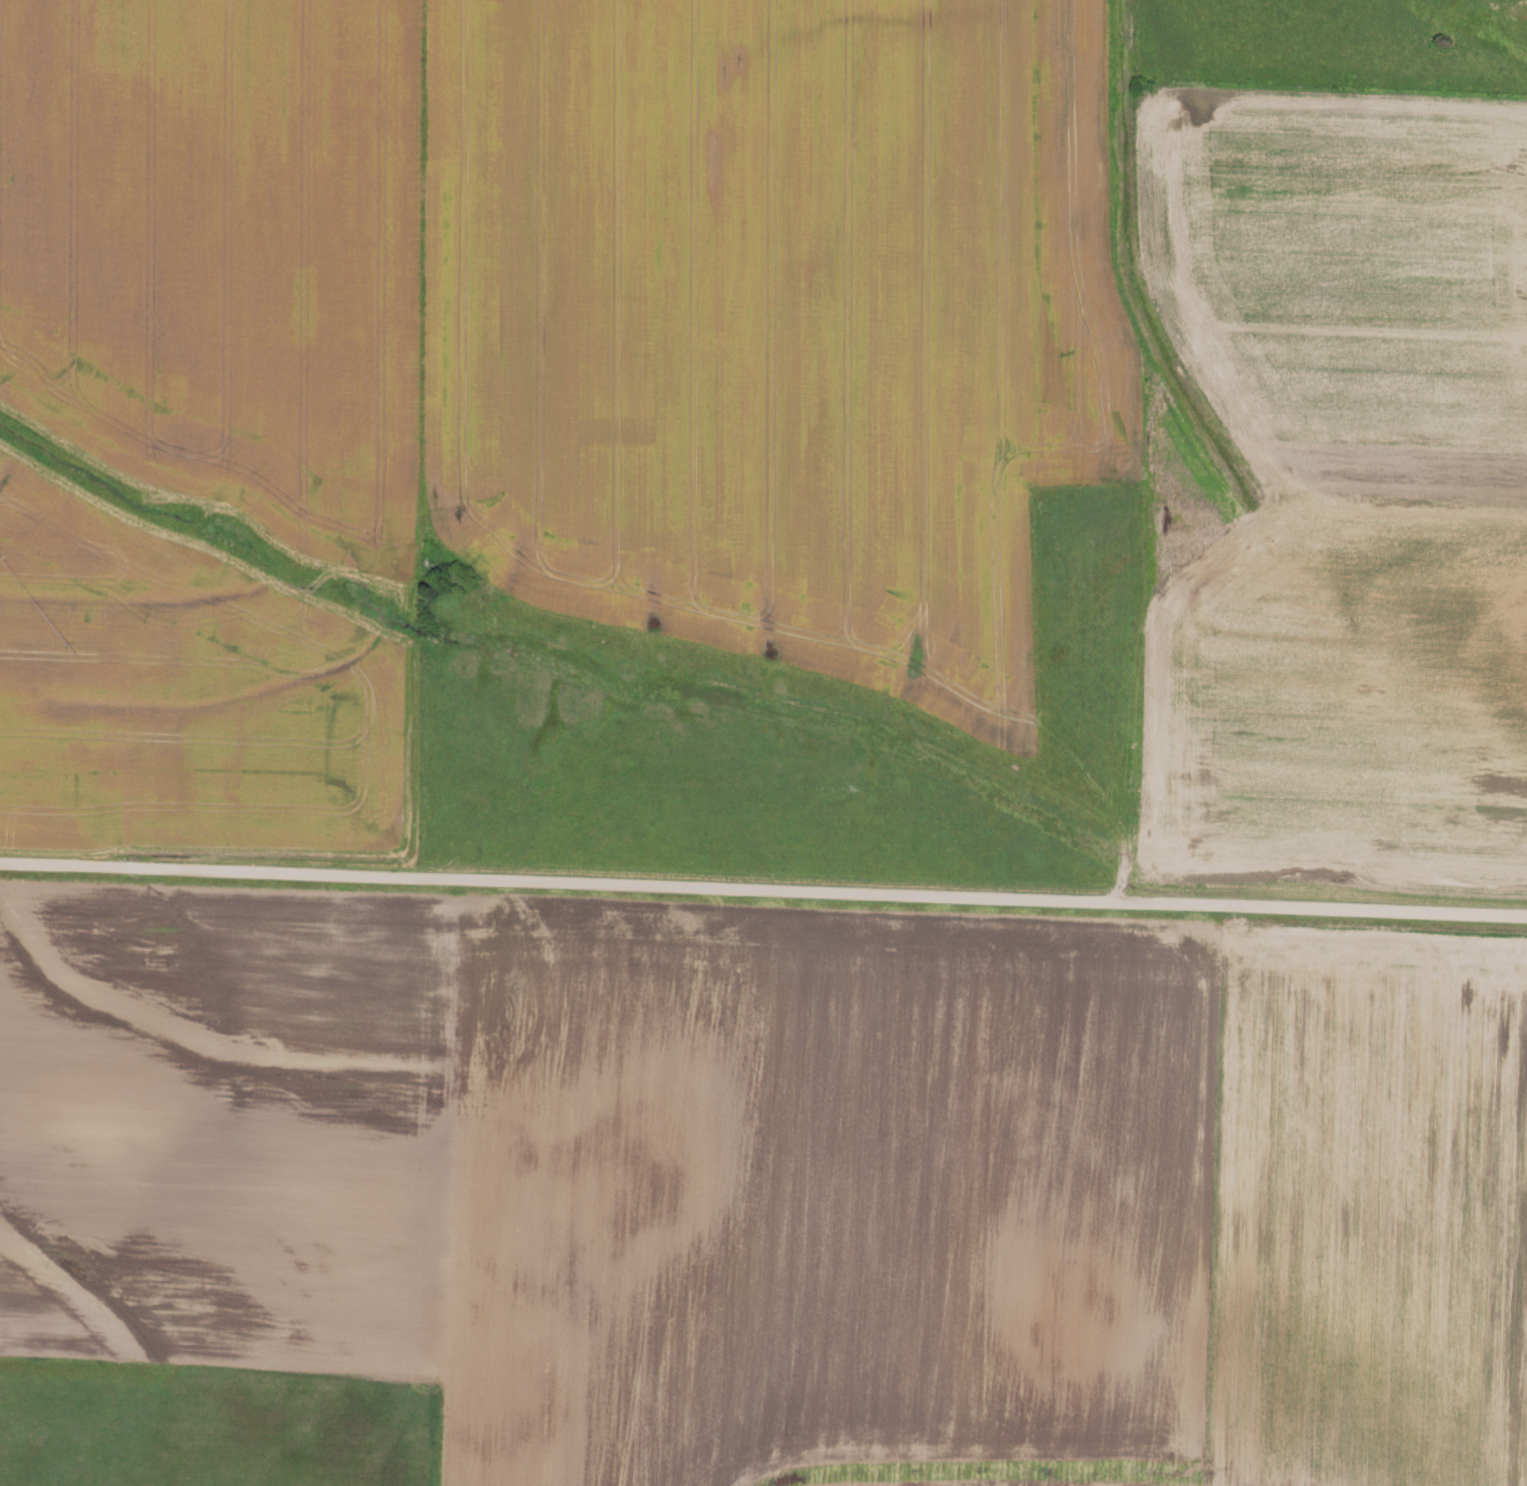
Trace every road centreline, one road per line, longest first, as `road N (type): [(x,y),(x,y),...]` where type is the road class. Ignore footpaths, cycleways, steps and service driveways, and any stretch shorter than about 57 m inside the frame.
road 1 (residential): [(1526,917),(0,862)]

